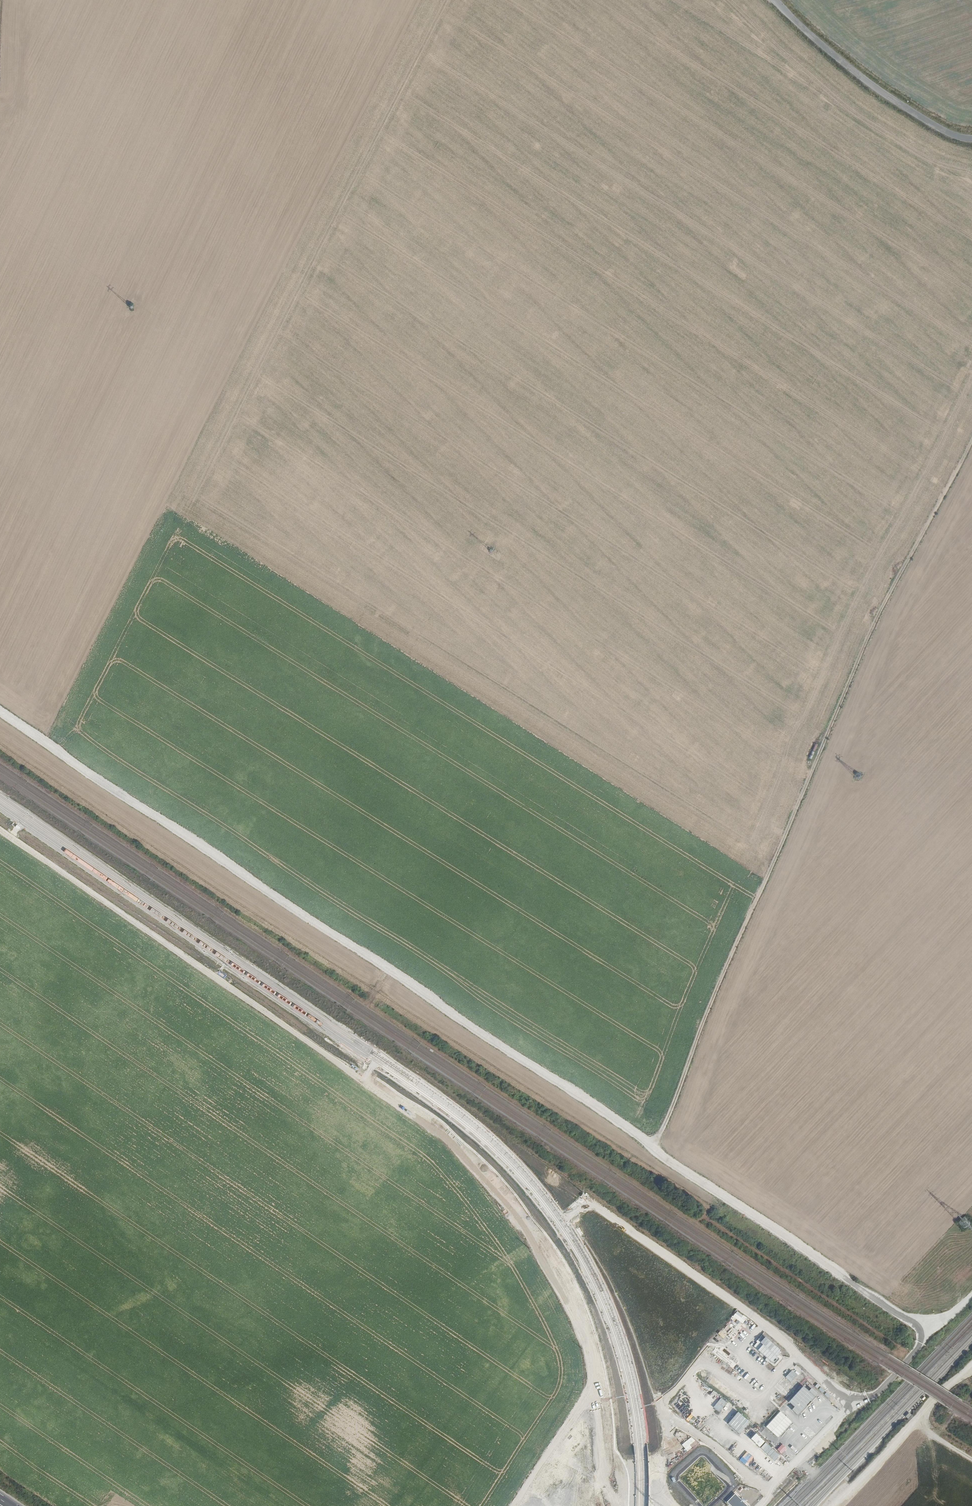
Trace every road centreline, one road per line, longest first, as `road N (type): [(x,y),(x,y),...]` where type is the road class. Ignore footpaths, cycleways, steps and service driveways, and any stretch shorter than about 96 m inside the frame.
road 1 (track): [(0,717),(908,1319),(922,1333),(921,1344),(874,1397),(859,1400),(596,1207)]
road 2 (track): [(609,1505),(585,1341),(520,1223),(454,1145),(0,830)]
road 3 (track): [(651,1147),(868,638),(971,440)]
road 4 (unclassified): [(777,0),(858,76),(945,134),(971,139)]

